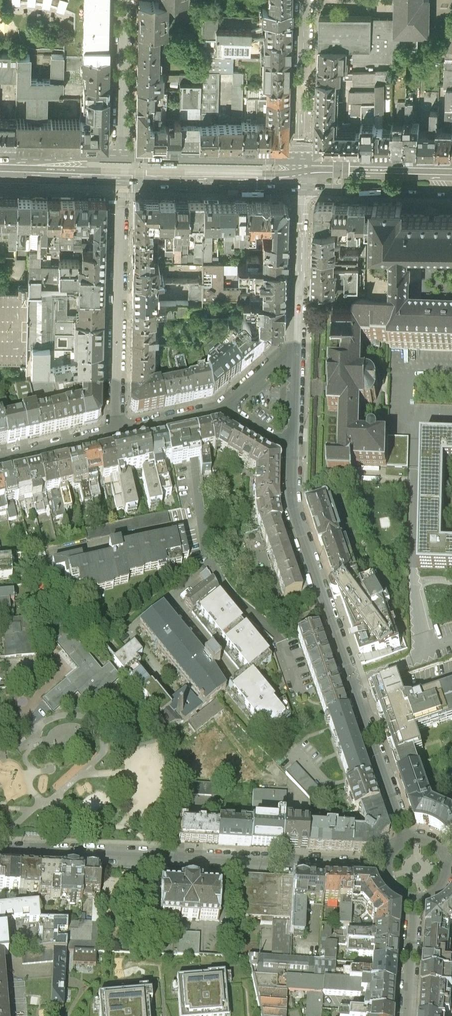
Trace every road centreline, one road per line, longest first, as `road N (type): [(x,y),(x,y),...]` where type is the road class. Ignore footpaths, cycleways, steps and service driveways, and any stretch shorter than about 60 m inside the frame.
road 1 (residential): [(407,841),(293,507),(293,445)]
road 2 (residential): [(387,867),(0,851)]
road 3 (primary): [(65,163),(85,177),(270,181),(302,174)]
road 4 (residential): [(115,432),(120,206)]
road 5 (residential): [(296,363),(302,174)]
road 6 (primary): [(302,174),(270,158),(123,155)]
road 7 (residential): [(302,174),(308,0)]
road 8 (residential): [(126,0),(123,155)]
road 9 (primary): [(451,177),(302,174)]

